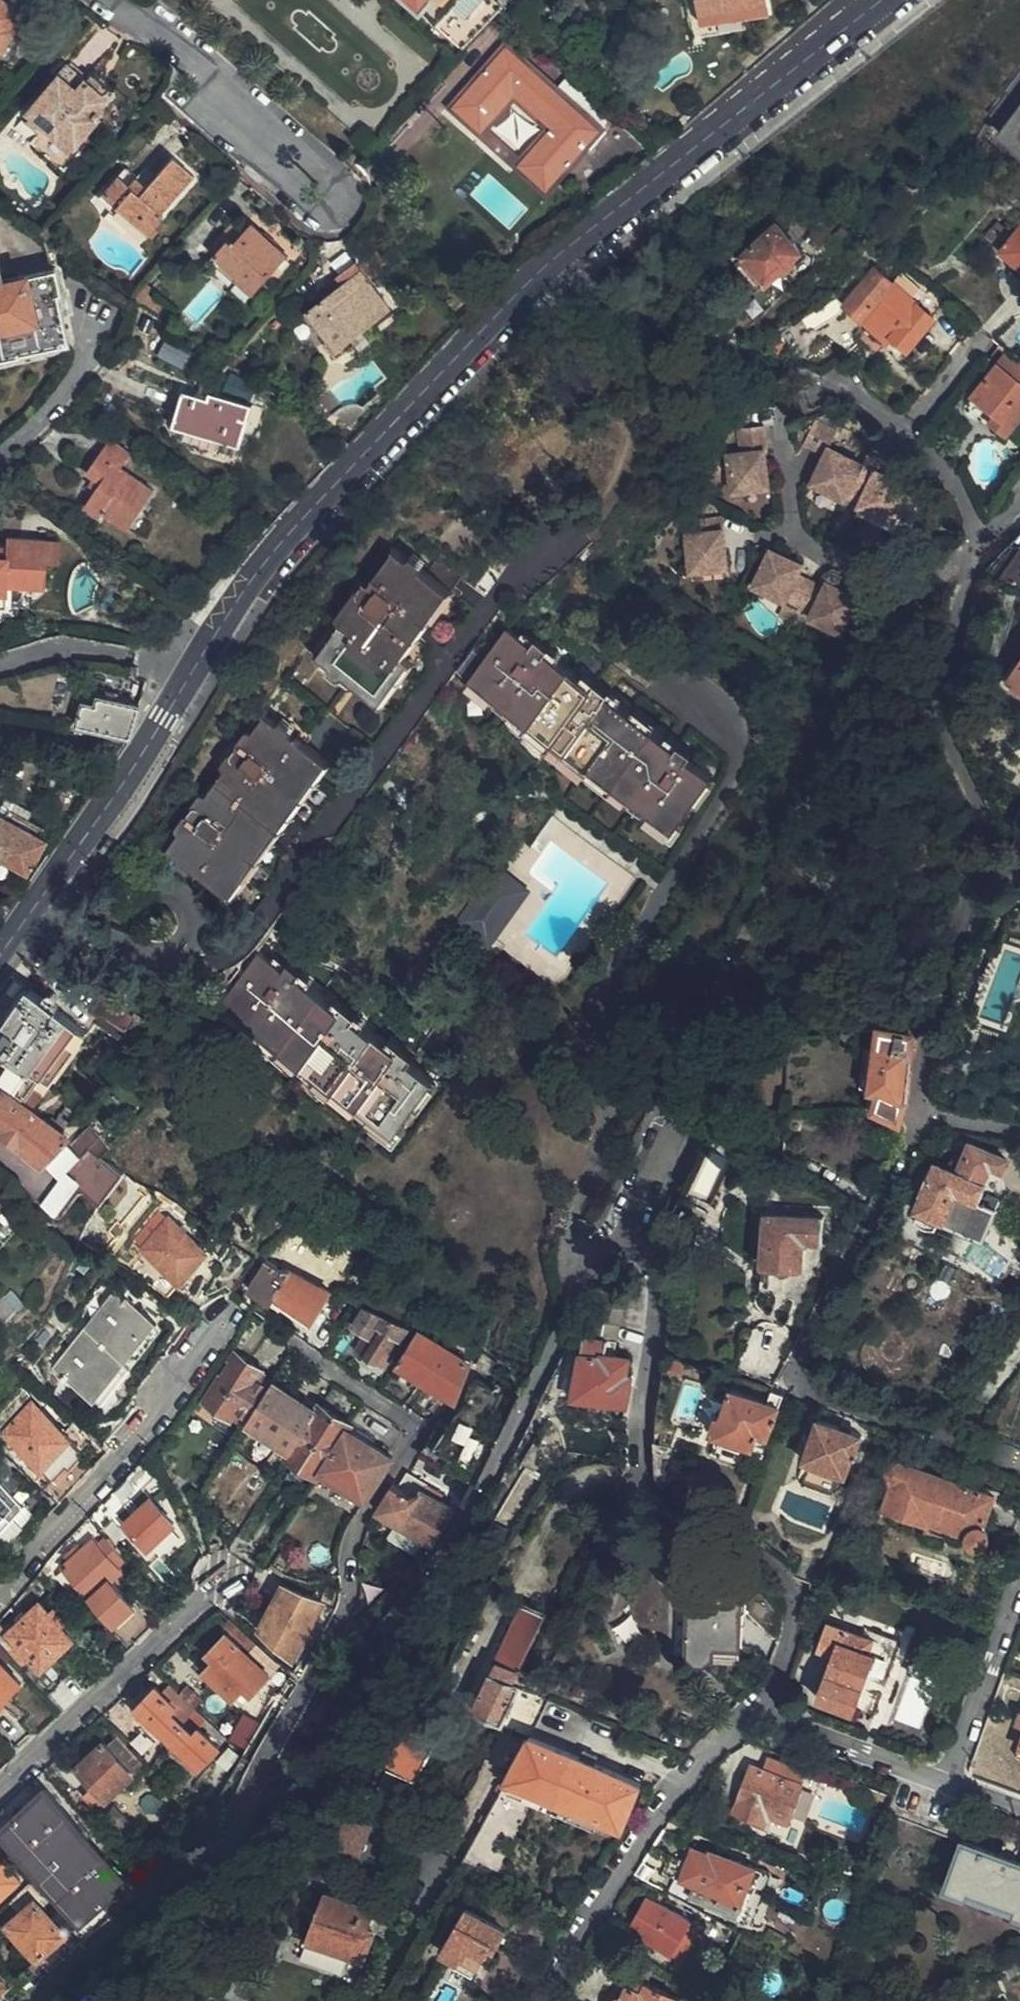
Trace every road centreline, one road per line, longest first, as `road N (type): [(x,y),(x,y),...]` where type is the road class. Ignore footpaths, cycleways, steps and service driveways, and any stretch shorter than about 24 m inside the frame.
road 1 (tertiary): [(0,957),(290,530),(549,265),(879,0)]
road 2 (residential): [(613,1239),(445,1561),(376,1652),(347,1709),(240,1824)]
road 3 (residential): [(305,1357),(417,1438),(358,1527),(357,1575),(240,1824)]
road 4 (residential): [(0,1594),(127,1454),(219,1317)]
road 5 (residential): [(0,1784),(220,1577)]
road 6 (residential): [(333,192),(164,29),(116,0)]
road 7 (residential): [(240,1824),(42,2000)]

